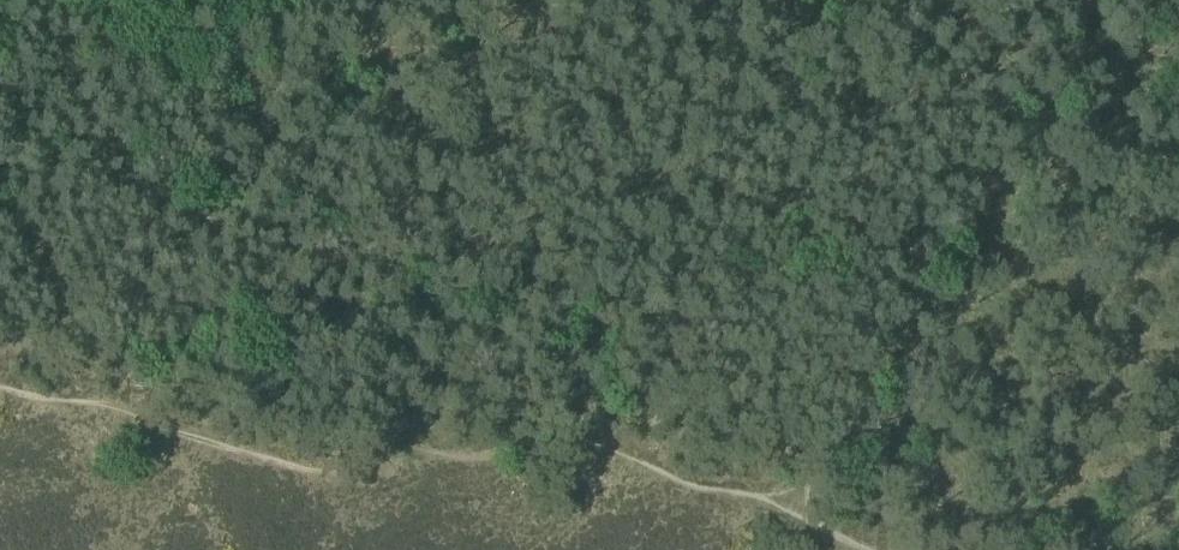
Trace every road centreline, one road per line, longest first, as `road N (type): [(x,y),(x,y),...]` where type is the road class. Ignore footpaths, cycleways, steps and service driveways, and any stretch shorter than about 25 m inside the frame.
road 1 (track): [(0,371),(271,444),(377,461),(520,422),(790,477),(863,528),(936,549)]

